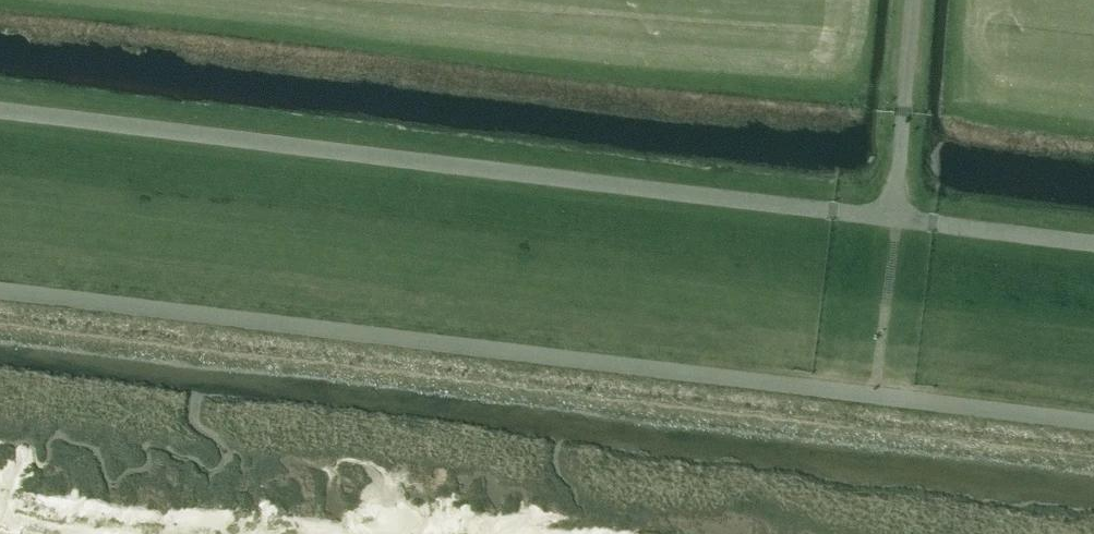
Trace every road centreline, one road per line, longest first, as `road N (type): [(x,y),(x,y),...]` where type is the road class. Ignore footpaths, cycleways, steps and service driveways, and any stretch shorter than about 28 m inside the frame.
road 1 (unclassified): [(0,307),(1093,439)]
road 2 (unclassified): [(896,228),(0,119)]
road 3 (unclassified): [(896,228),(914,0)]
road 4 (unclassified): [(1093,252),(896,228)]

